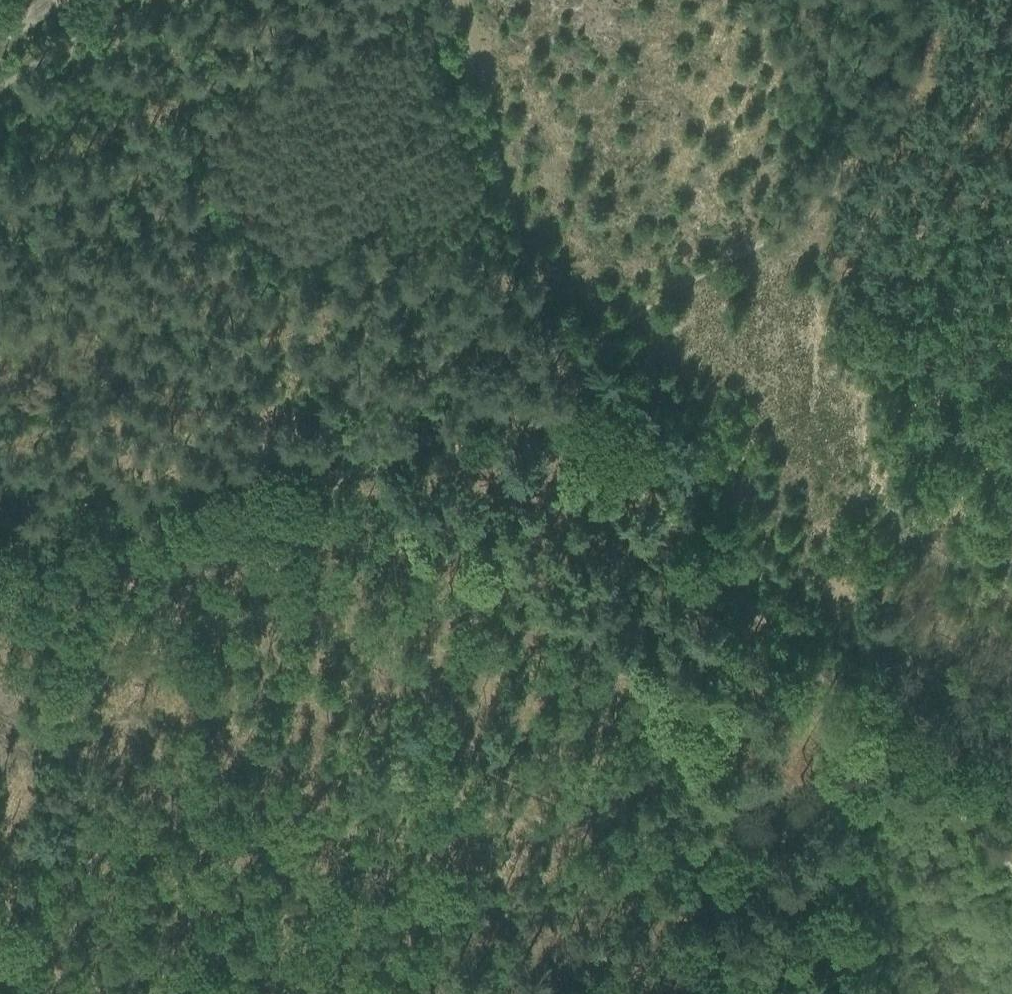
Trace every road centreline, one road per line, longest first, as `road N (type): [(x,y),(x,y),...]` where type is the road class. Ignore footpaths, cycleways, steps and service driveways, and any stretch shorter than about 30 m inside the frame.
road 1 (track): [(575,426),(0,552)]
road 2 (track): [(589,421),(907,749)]
road 3 (track): [(472,0),(589,421)]
road 4 (track): [(907,749),(1011,853)]

